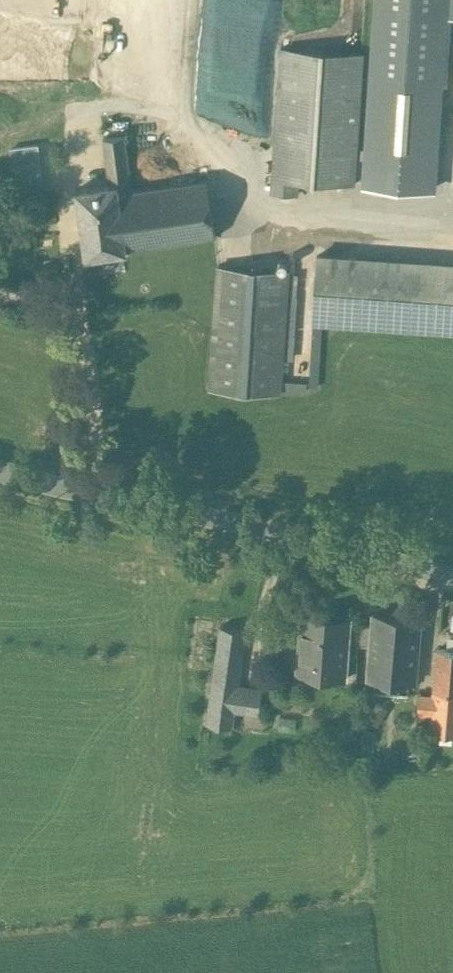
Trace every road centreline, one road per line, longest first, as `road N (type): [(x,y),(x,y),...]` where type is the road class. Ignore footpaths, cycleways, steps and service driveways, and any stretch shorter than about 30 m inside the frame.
road 1 (tertiary): [(452,574),(0,466)]

